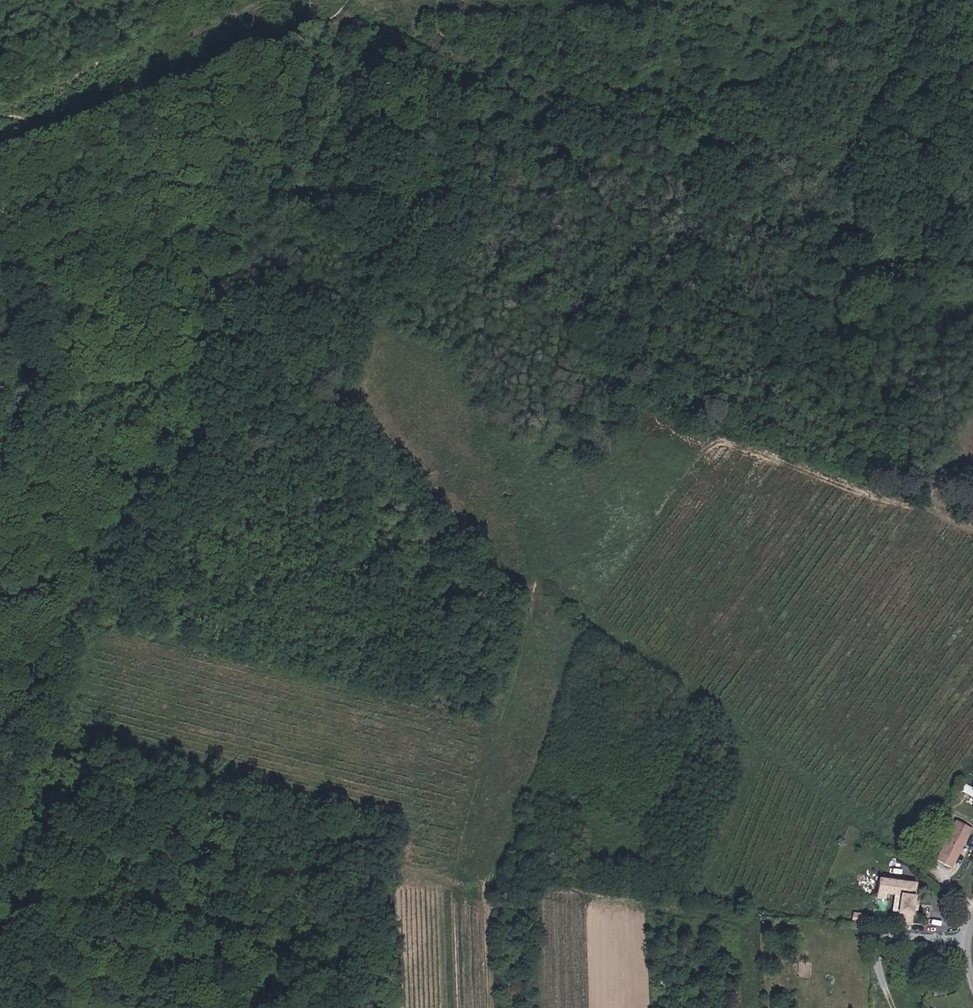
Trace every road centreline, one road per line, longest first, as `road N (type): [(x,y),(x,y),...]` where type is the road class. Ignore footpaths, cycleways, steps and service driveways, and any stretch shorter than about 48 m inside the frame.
road 1 (track): [(359,64),(376,35),(599,85),(670,91),(728,85),(777,74),(800,56),(832,0)]

